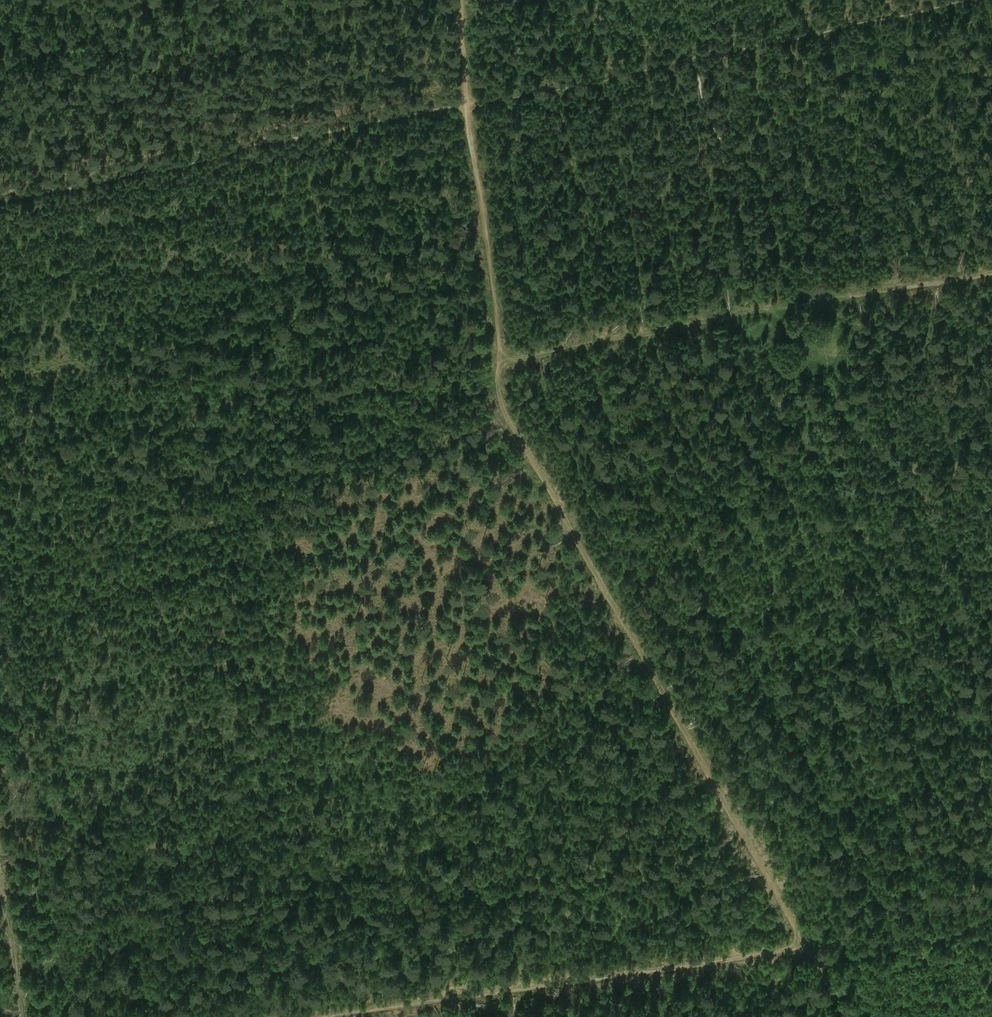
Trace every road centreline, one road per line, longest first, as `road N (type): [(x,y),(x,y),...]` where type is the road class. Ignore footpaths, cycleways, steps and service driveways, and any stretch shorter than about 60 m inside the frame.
road 1 (track): [(470,105),(508,410),(854,1016)]
road 2 (track): [(339,1016),(794,949),(818,959),(991,936)]
road 3 (track): [(965,0),(470,105)]
road 4 (track): [(470,105),(0,203)]
road 5 (track): [(0,872),(25,1016)]

